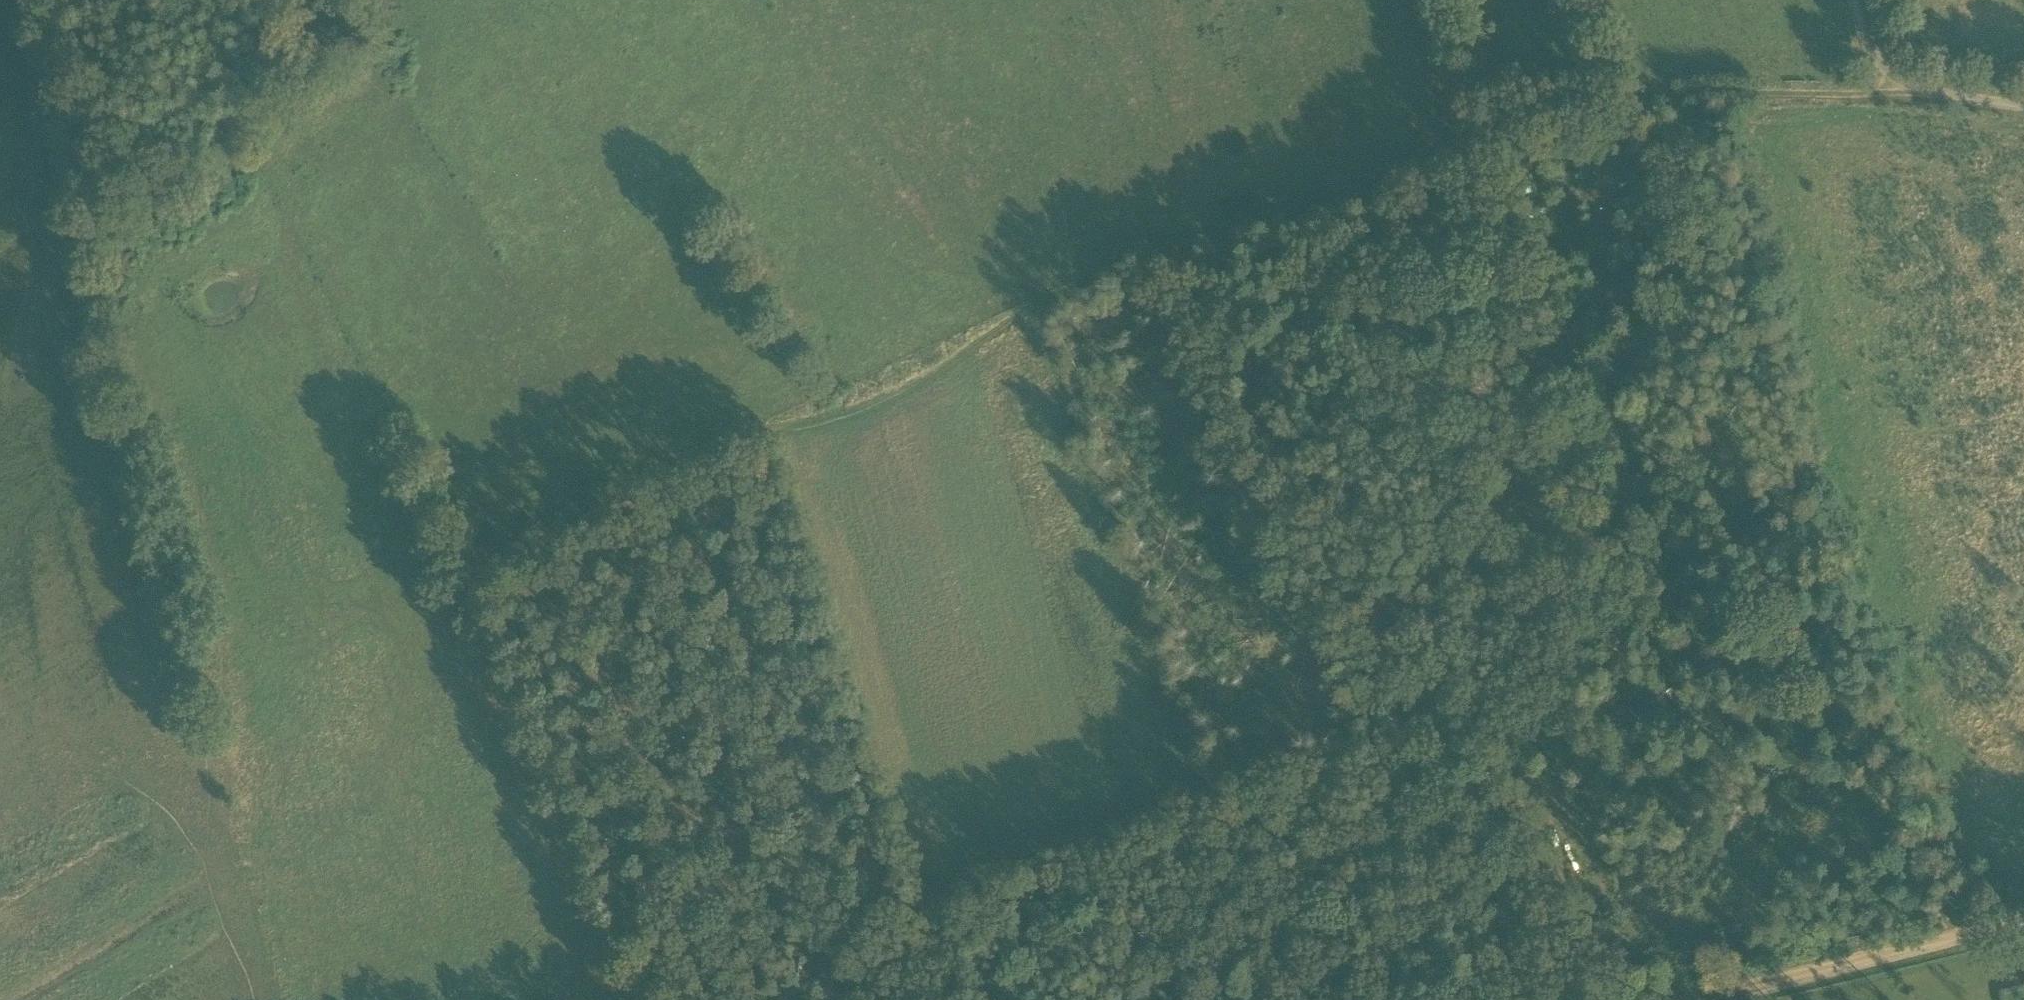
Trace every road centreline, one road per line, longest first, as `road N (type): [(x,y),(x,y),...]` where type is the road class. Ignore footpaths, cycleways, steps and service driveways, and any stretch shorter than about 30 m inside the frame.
road 1 (track): [(1816,92),(1691,96),(1469,128),(1406,176),(1319,222),(1144,259),(718,451),(455,596)]
road 2 (track): [(455,596),(546,759),(661,999)]
road 3 (unclassified): [(1673,999),(2023,917)]
road 4 (track): [(1902,84),(2023,107)]

